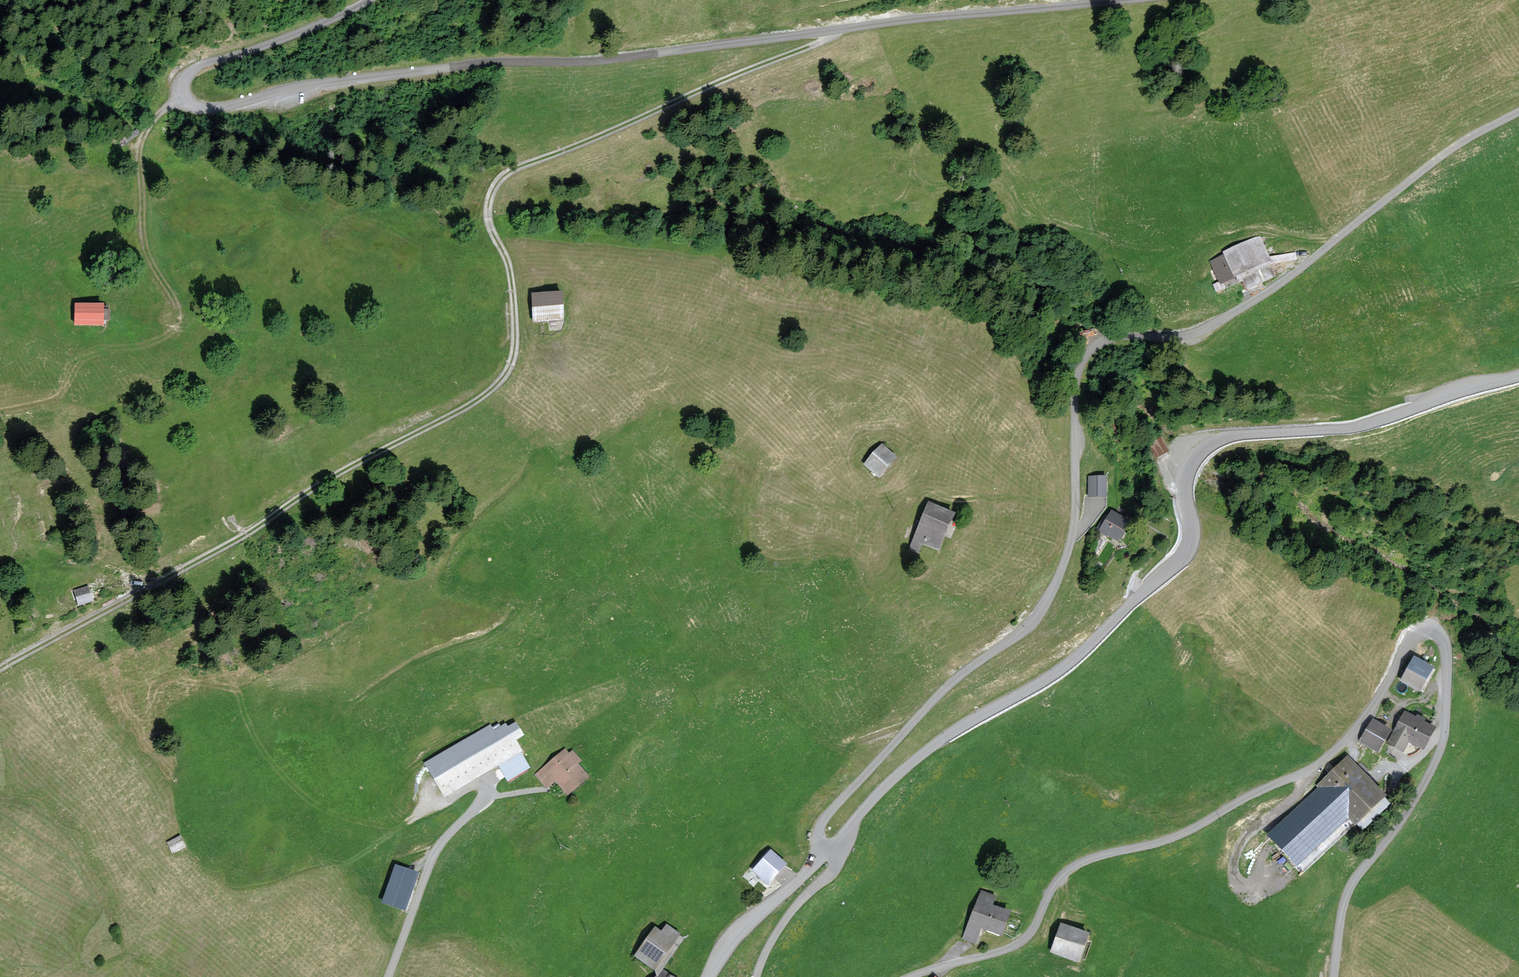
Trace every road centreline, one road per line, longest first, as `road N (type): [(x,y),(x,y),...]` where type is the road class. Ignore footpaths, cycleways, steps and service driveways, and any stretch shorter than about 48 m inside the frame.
road 1 (track): [(1518,112),(1468,138),(1285,280),(1214,323),(1171,339),(1127,336),(1093,345),(1077,378),(1074,523),(1047,599),(1030,624),(958,675),(823,820),(819,833),(837,862),(789,913),(757,976)]
road 2 (track): [(369,0),(202,65),(185,81),(186,96),(208,108),(322,83),(479,64),(619,59),(1126,0)]
road 3 (track): [(0,669),(244,536),(322,482),(497,383),(515,335),(509,264),(488,216),(505,174),(837,29)]
road 4 (residential): [(709,976),(734,935),(830,850),(907,765),(1062,668),(1183,555),(1191,538),(1185,481),(1208,446),(1240,434),(1357,426),(1518,376)]
road 5 (track): [(907,976),(1017,944),(1054,885),(1081,863),(1173,837),(1307,771),(1346,739),(1413,637),(1429,629),(1446,650),(1443,742),(1405,816),(1350,887),(1333,976)]
road 6 (track): [(389,976),(435,855),(491,793)]

